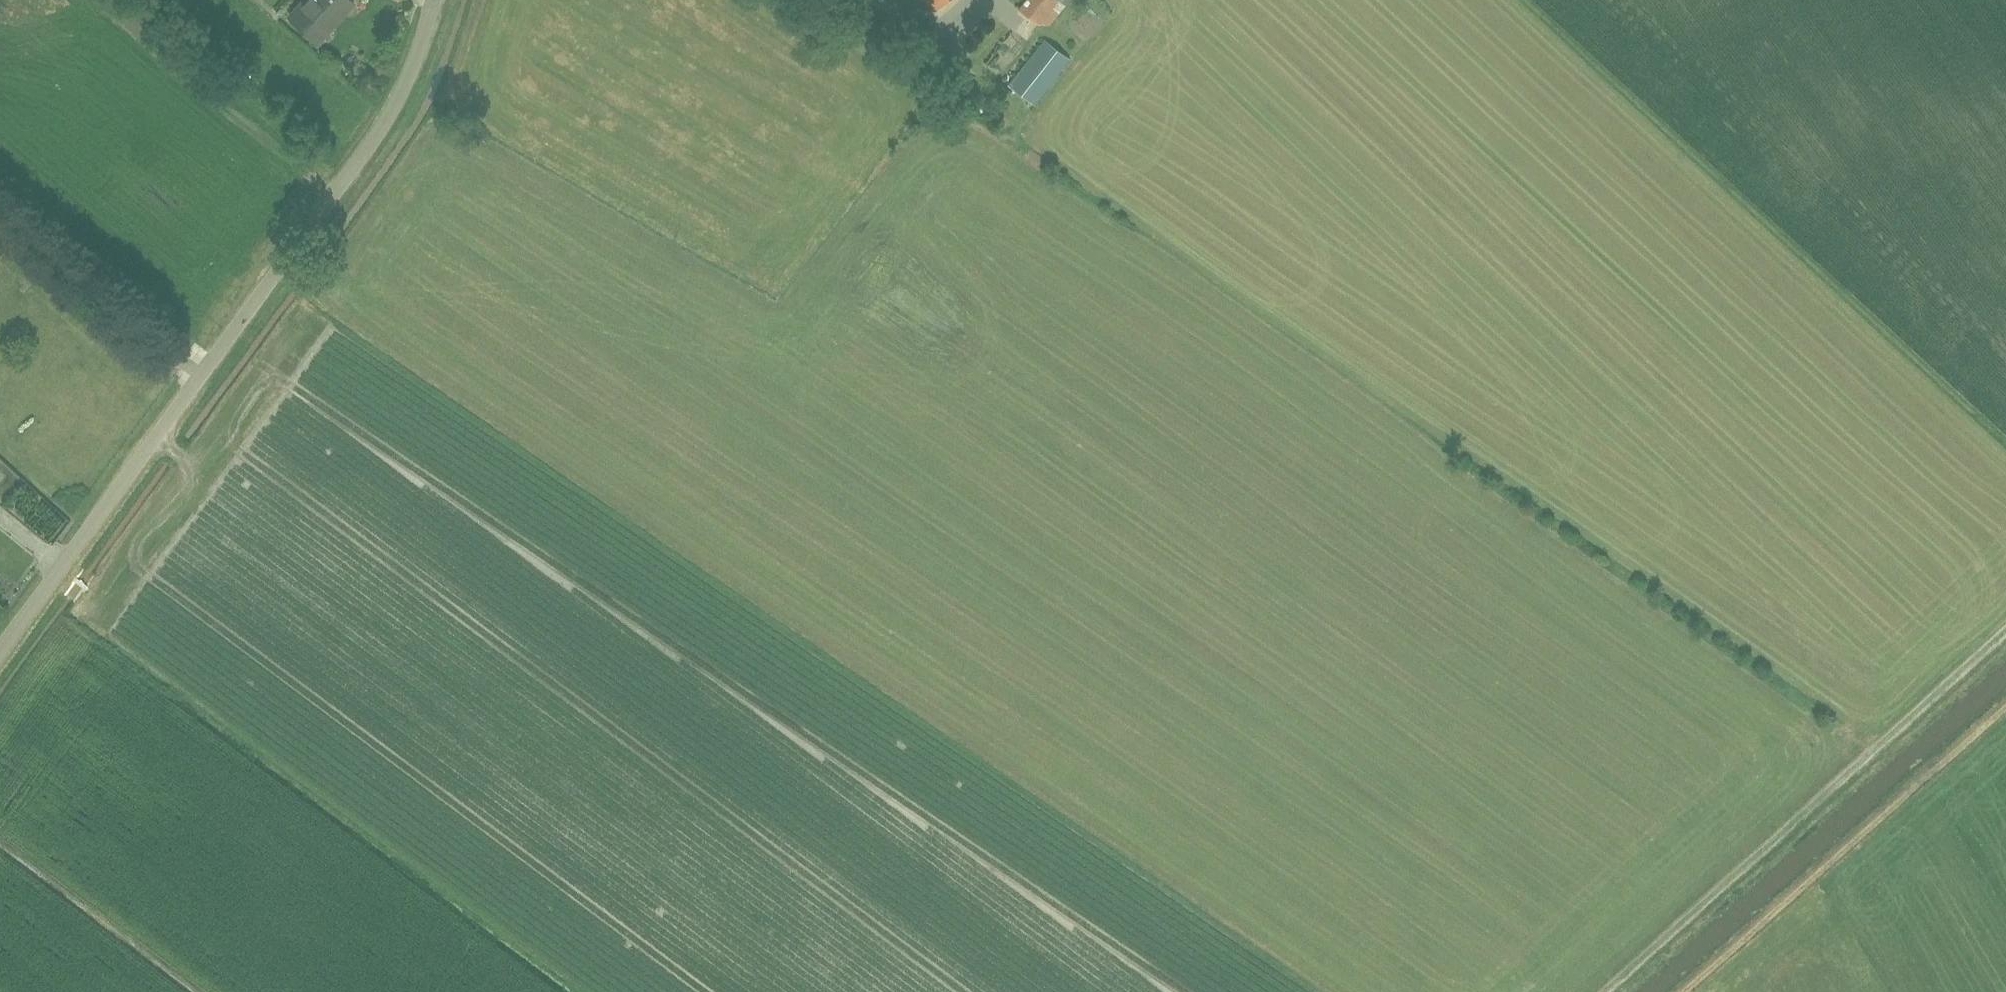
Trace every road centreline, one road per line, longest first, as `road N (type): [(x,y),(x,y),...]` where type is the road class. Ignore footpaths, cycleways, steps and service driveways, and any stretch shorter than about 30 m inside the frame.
road 1 (unclassified): [(0,650),(374,141),(416,63),(435,0)]
road 2 (track): [(2005,632),(1601,991)]

